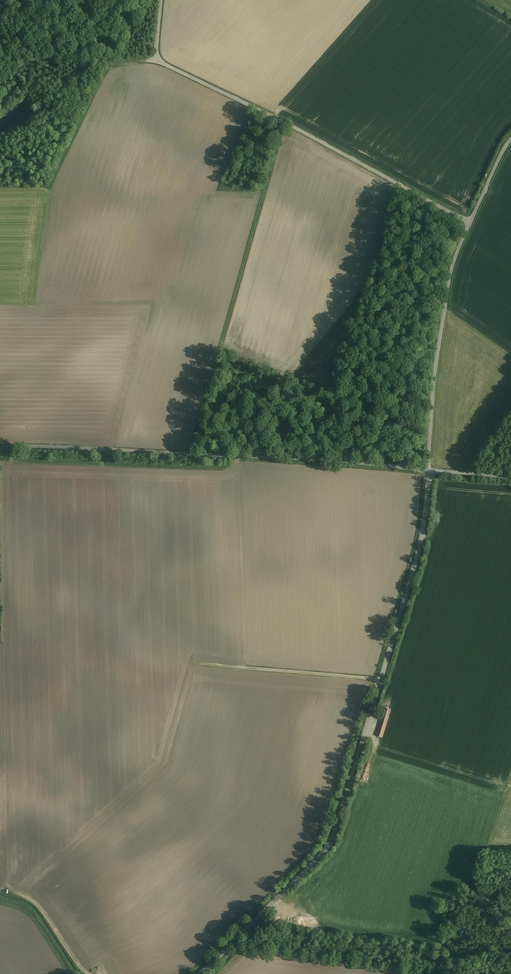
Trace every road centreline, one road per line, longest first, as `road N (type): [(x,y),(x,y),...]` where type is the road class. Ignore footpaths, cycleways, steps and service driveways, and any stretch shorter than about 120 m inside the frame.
road 1 (unclassified): [(430,471),(416,567),(336,831),(313,863),(199,973)]
road 2 (unclassified): [(430,471),(330,459),(0,447)]
road 3 (unclassified): [(470,220),(156,61),(162,0)]
road 4 (track): [(281,122),(189,453)]
road 5 (unclassified): [(430,471),(430,403),(450,267),(470,220)]
road 6 (track): [(110,63),(51,179)]

